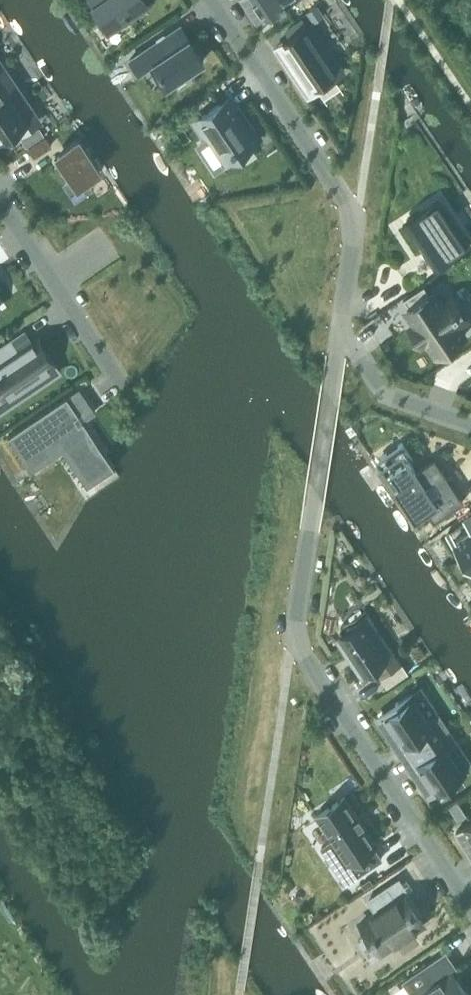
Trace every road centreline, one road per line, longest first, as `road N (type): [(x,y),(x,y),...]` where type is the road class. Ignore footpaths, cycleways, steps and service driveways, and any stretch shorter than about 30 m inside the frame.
road 1 (residential): [(211,0),(353,221),(341,323)]
road 2 (residential): [(341,323),(295,643)]
road 3 (residential): [(295,643),(470,910)]
road 4 (residential): [(124,388),(0,202)]
road 5 (residential): [(295,643),(259,860)]
road 6 (residential): [(341,323),(393,394),(470,424)]

